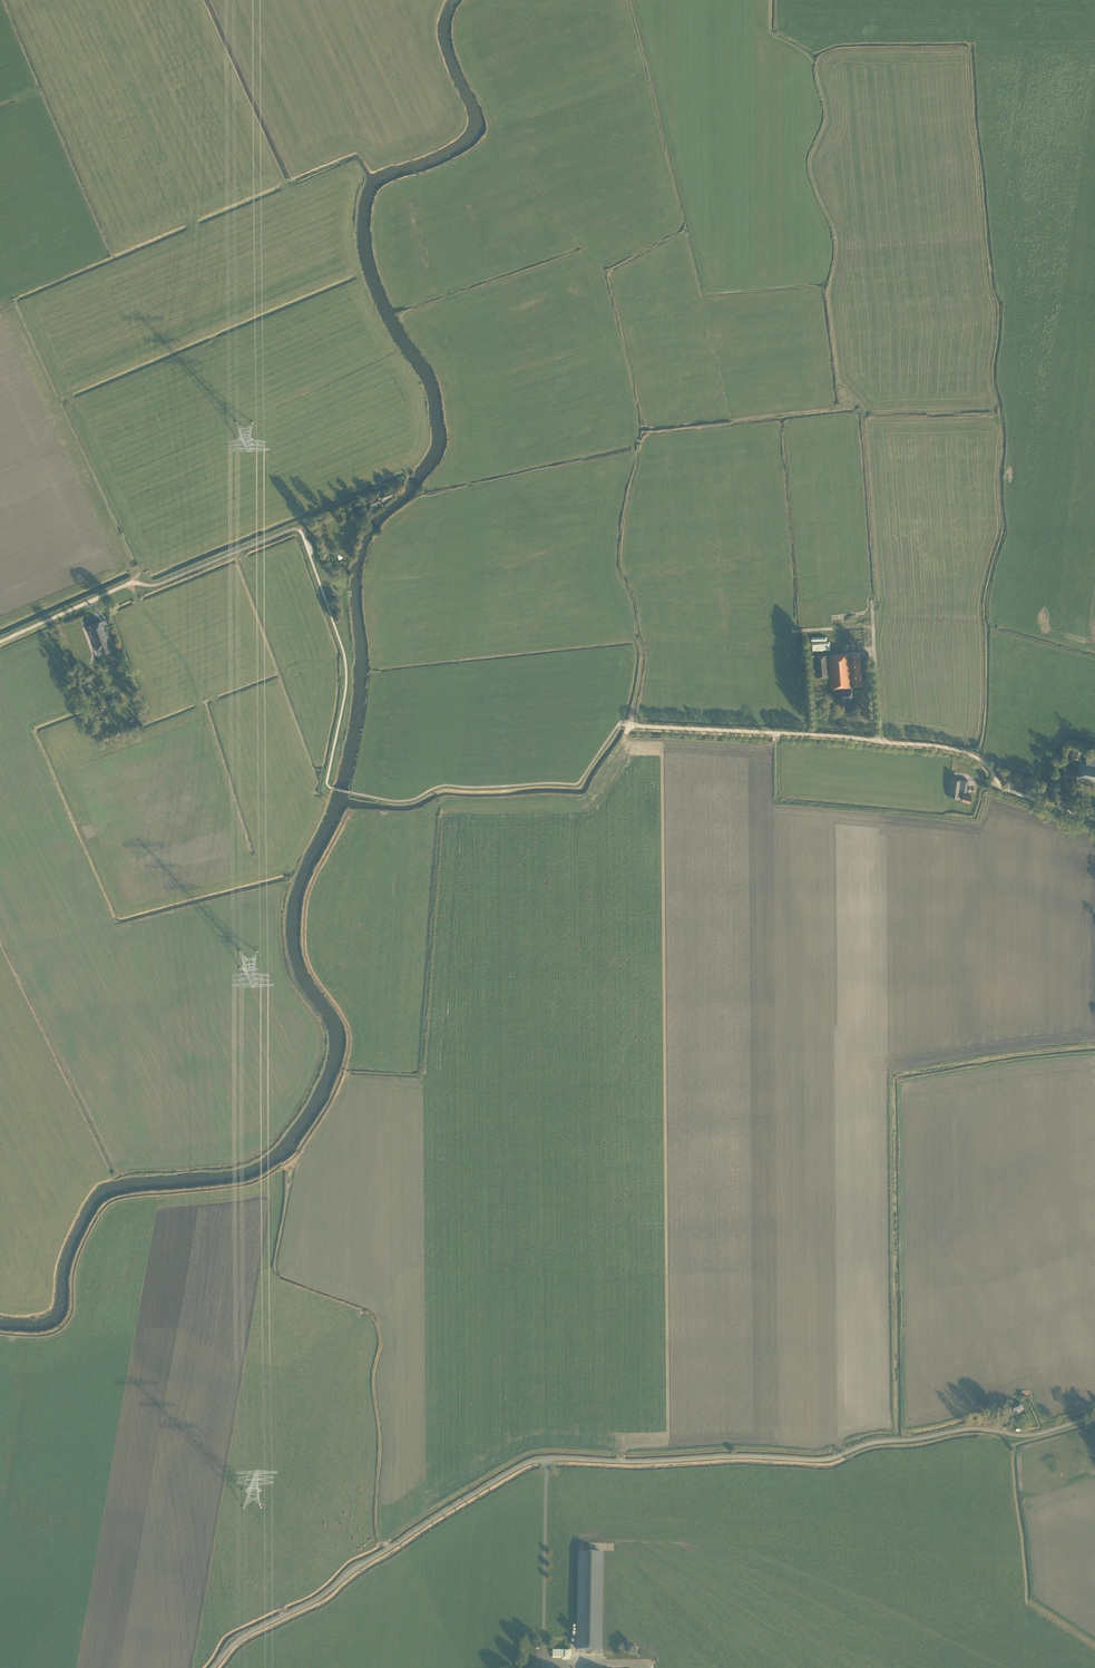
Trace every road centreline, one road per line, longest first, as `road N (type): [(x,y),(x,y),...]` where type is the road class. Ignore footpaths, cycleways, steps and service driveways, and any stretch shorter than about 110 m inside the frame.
road 1 (tertiary): [(217,1667),(232,1643),(328,1595),(528,1466),(827,1460),(888,1442),(978,1429),(1032,1435),(1094,1418)]
road 2 (track): [(873,606),(855,409),(638,432)]
road 3 (unclassified): [(0,641),(126,584),(158,584),(292,529),(301,531),(310,554)]
road 4 (unclassified): [(881,740),(624,723)]
road 5 (unclassified): [(1094,819),(1003,787),(969,754),(881,740)]
road 6 (unclassified): [(881,740),(873,606)]

